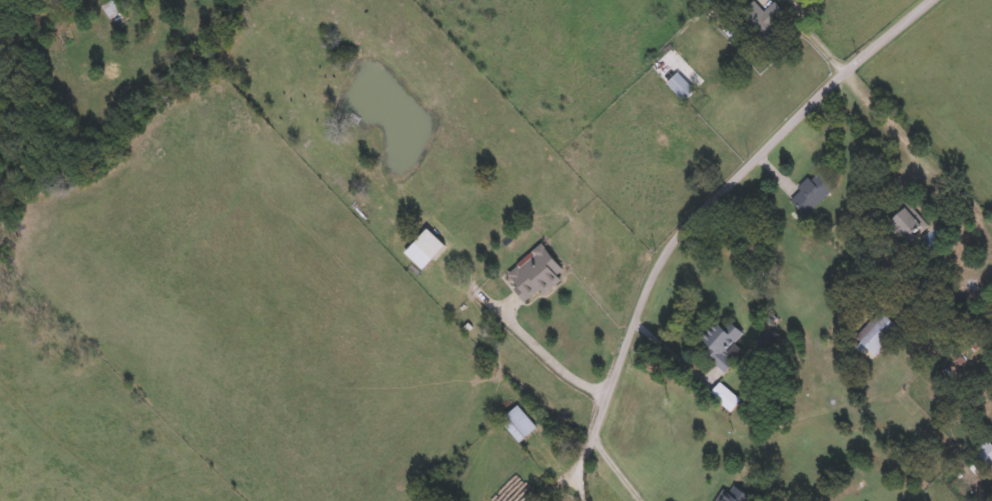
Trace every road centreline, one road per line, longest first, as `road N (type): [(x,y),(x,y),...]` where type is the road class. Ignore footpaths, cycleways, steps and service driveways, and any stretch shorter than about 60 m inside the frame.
road 1 (residential): [(930,0),(783,127),(663,251),(585,460),(587,500)]

